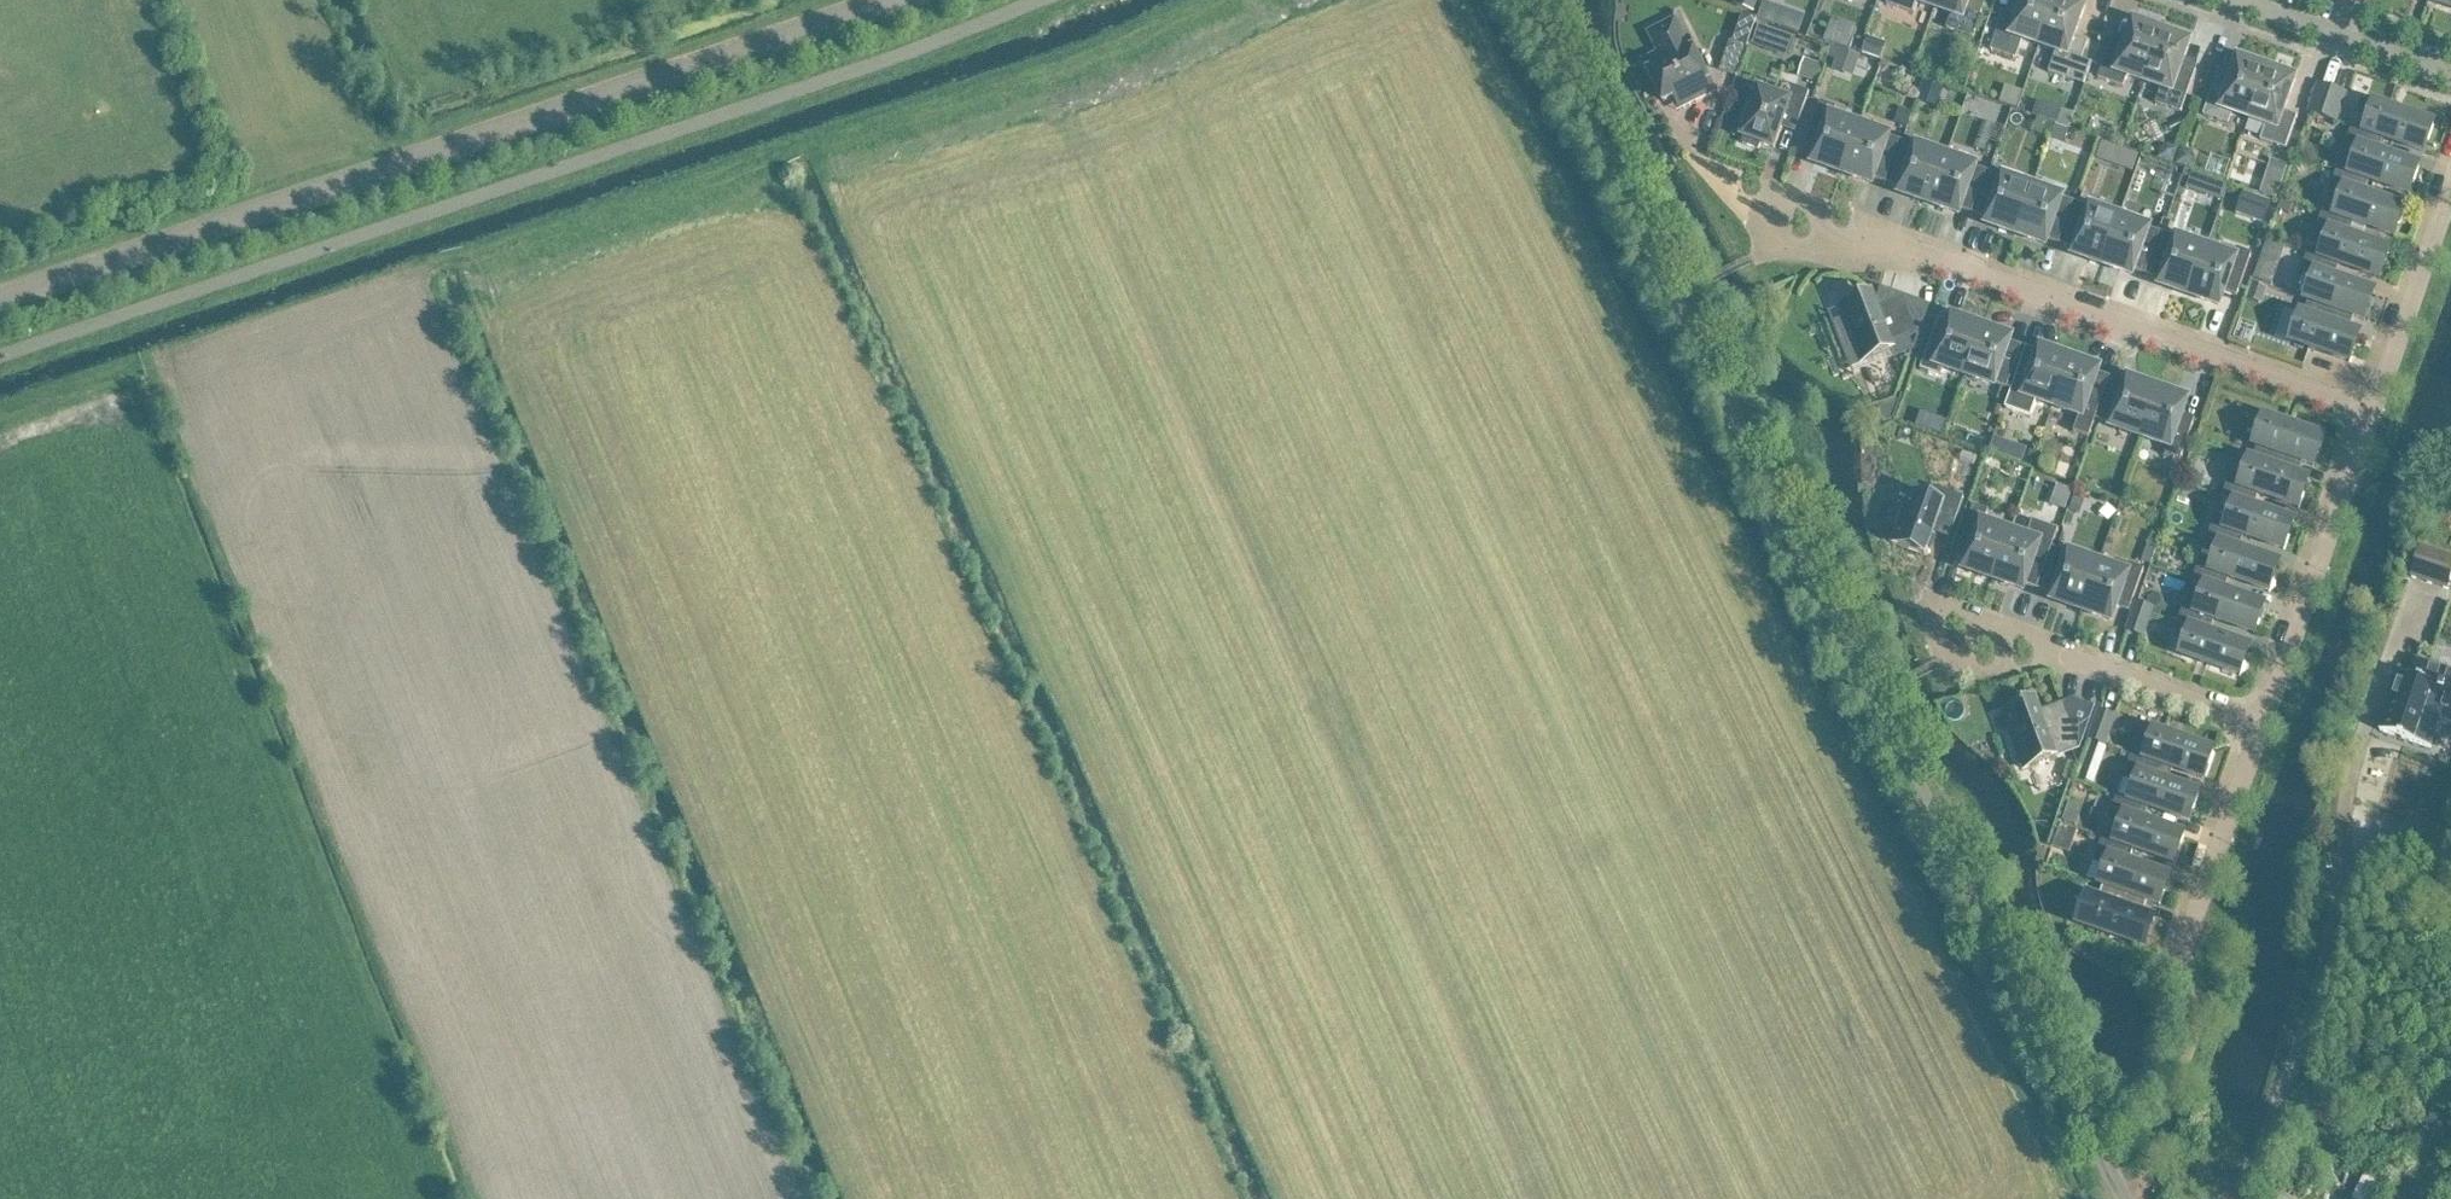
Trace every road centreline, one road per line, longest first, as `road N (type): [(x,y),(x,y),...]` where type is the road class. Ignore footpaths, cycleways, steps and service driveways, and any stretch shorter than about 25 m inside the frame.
road 1 (residential): [(2124,1198),(1525,0)]
road 2 (unclassified): [(886,0),(0,293)]
road 3 (residential): [(2371,413),(1888,237),(1757,258)]
road 4 (residential): [(2263,727),(2371,413)]
road 5 (residential): [(2179,967),(2263,727)]
road 6 (residential): [(2371,413),(2450,187)]
road 7 (residential): [(2450,77),(2231,0)]
road 8 (residential): [(2263,727),(2060,656)]
road 9 (residential): [(2060,656),(1931,603),(1930,619),(1954,661)]

